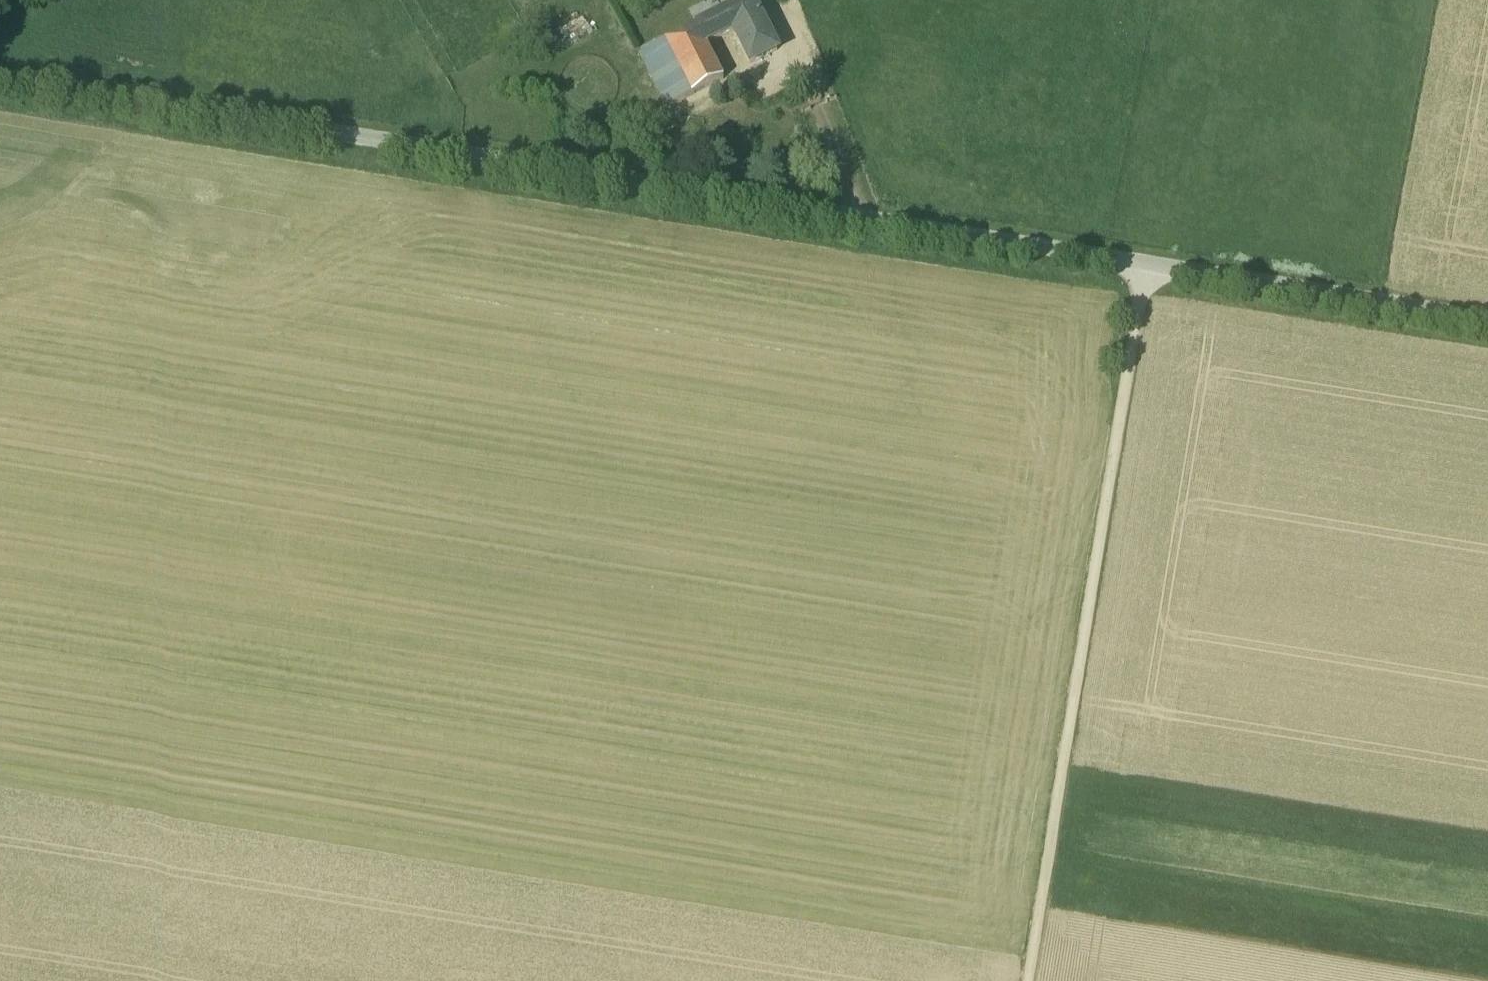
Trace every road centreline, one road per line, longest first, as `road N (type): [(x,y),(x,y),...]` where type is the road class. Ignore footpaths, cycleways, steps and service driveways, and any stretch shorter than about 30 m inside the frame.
road 1 (residential): [(1487,324),(0,81)]
road 2 (track): [(1150,269),(1033,980)]

